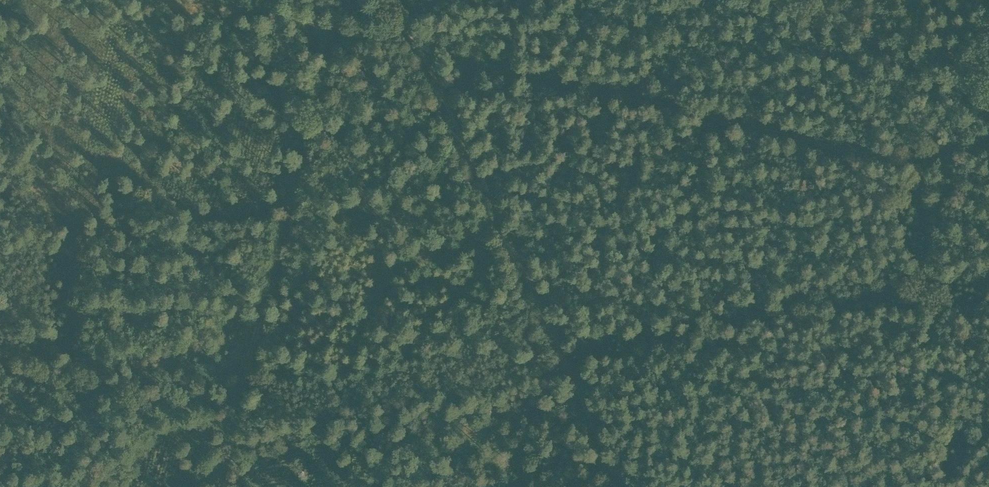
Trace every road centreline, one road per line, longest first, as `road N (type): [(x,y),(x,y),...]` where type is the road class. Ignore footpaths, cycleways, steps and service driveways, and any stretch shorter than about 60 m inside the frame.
road 1 (track): [(484,68),(909,168),(988,146)]
road 2 (track): [(606,486),(414,52)]
road 3 (track): [(231,426),(334,29)]
road 4 (track): [(780,0),(988,131)]
road 5 (track): [(231,426),(0,368)]
road 6 (track): [(414,52),(484,68),(436,97)]

